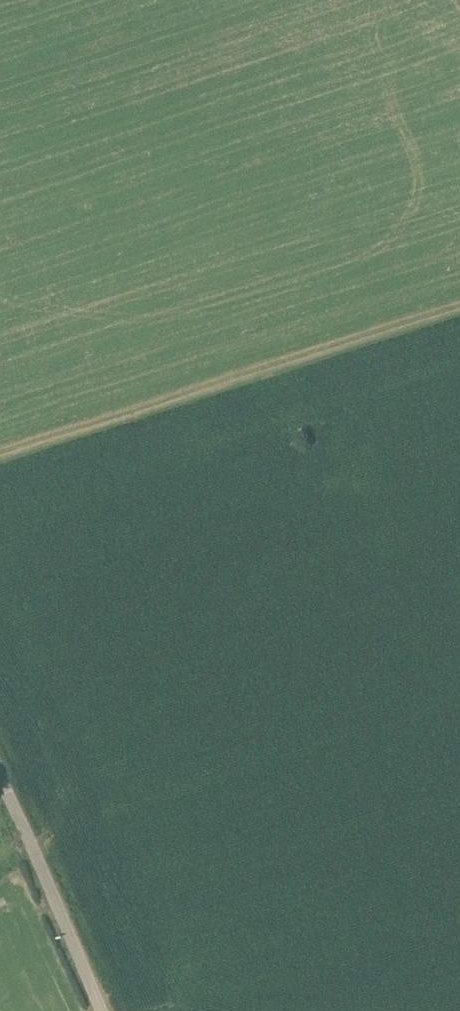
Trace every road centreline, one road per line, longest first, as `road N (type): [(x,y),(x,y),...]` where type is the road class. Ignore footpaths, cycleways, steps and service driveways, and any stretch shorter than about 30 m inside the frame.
road 1 (unclassified): [(102,1010),(0,782)]

